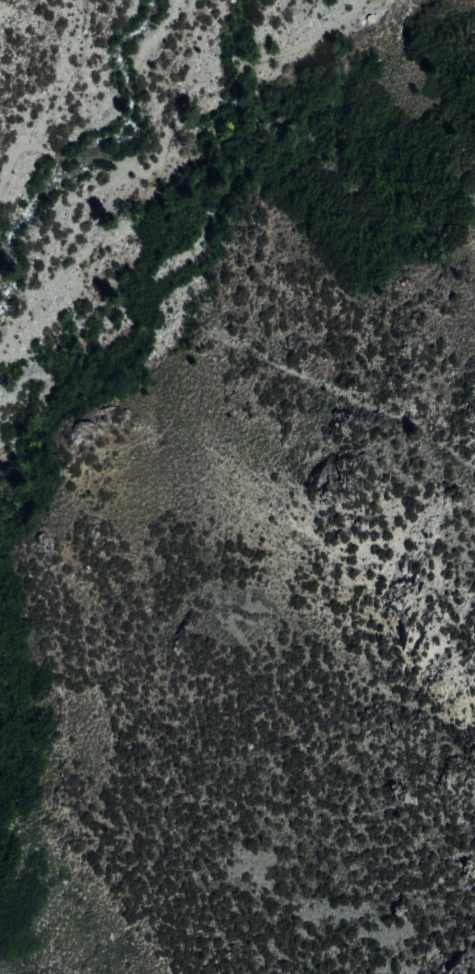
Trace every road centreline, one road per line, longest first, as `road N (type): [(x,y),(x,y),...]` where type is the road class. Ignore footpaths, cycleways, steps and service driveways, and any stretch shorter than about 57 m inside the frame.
road 1 (track): [(361,0),(346,20),(240,72),(221,105),(170,131),(149,170),(122,162)]

